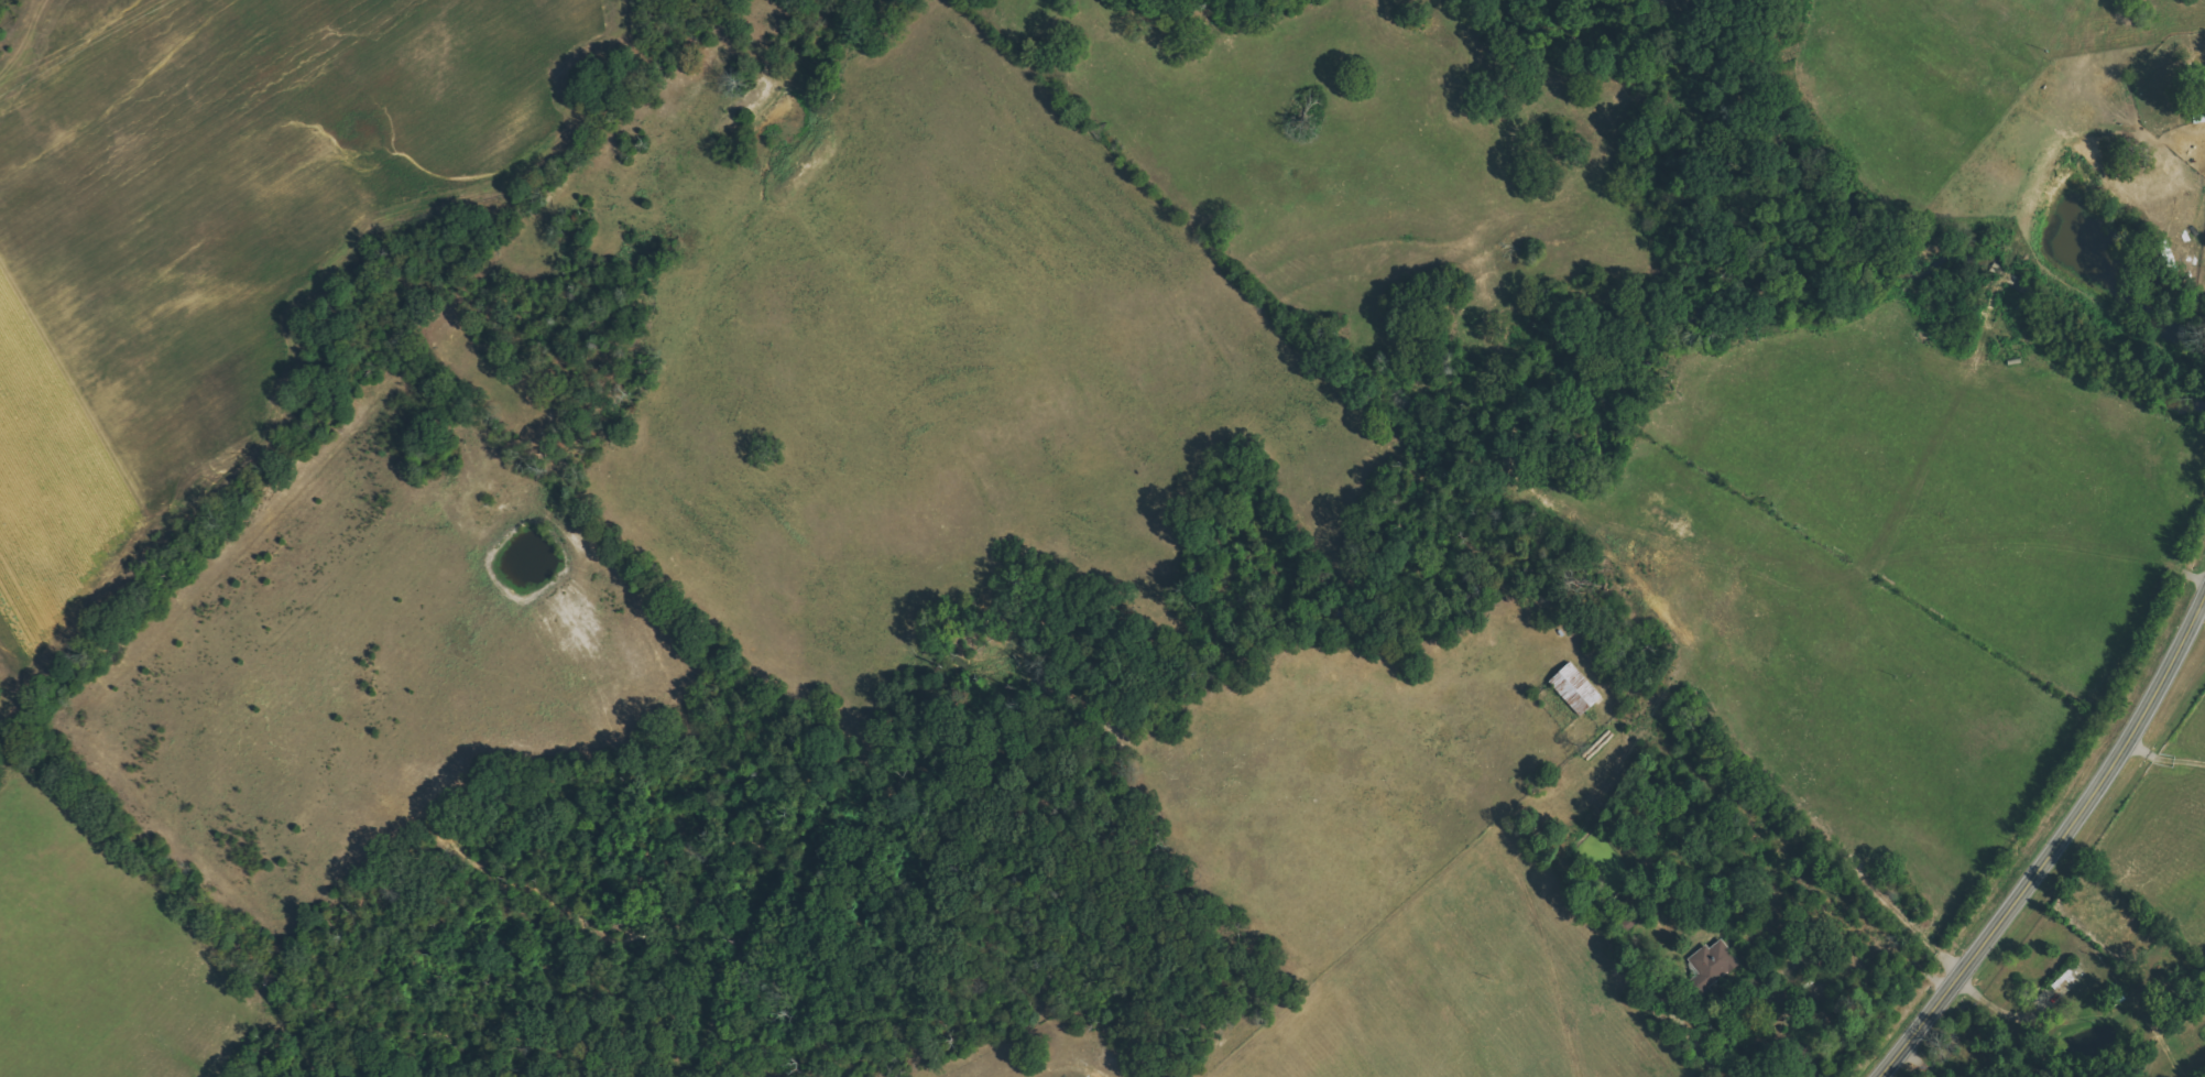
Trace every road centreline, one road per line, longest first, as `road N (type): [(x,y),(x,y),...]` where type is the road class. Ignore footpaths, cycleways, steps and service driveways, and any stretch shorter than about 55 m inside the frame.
road 1 (secondary): [(2204,610),(2151,716),(2084,816),(1873,1076)]

